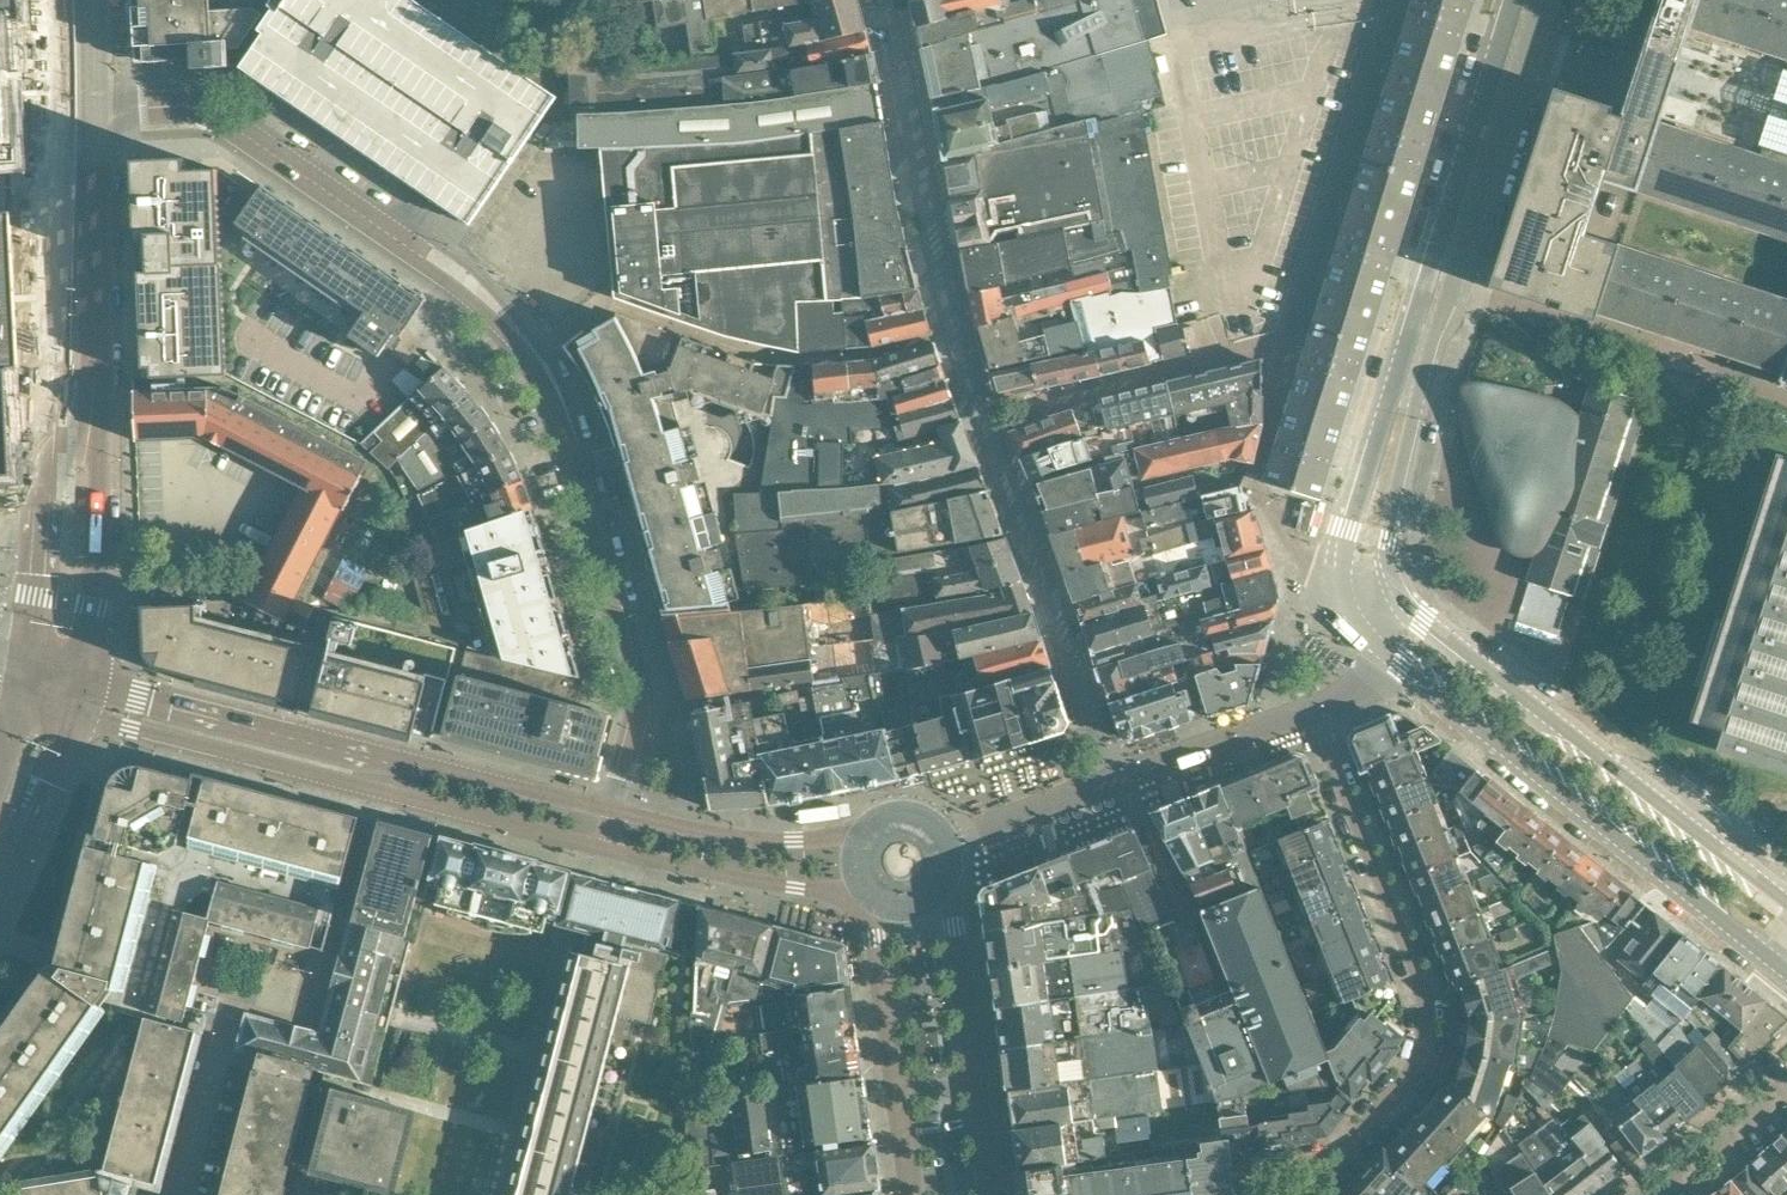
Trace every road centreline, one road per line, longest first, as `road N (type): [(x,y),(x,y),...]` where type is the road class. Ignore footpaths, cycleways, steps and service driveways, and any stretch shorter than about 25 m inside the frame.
road 1 (residential): [(96,106),(193,105),(219,115),(395,240),(530,362),(567,433),(643,708),(615,811)]
road 2 (residential): [(1344,571),(1311,566),(1266,510),(1256,485),(1293,340),(1400,0)]
road 3 (unclassified): [(82,682),(97,546),(96,106)]
road 4 (unclassified): [(66,107),(48,536),(32,665)]
road 5 (residential): [(1298,1194),(1413,1074),(1424,1041),(1422,990),(1314,709)]
road 6 (residential): [(615,811),(82,682)]
road 7 (residential): [(76,713),(605,848)]
road 8 (tertiary): [(1385,652),(1770,958)]
road 9 (tertiary): [(1786,901),(1408,605)]
road 10 (tertiary): [(1406,397),(1527,0)]
road 11 (residential): [(994,1194),(948,871)]
road 12 (residential): [(879,900),(876,938),(912,1194)]
road 13 (residential): [(605,848),(759,882),(871,893)]
road 14 (residential): [(870,834),(764,840),(615,811)]
road 15 (secondary): [(0,897),(76,713)]
road 16 (tertiary): [(1406,397),(1344,571)]
road 17 (tertiary): [(1393,579),(1386,541),(1406,397)]
road 18 (residential): [(1653,1194),(1744,1123),(1786,1077)]
road 19 (residential): [(177,1194),(214,1053)]
road 20 (residential): [(542,78),(429,0)]

